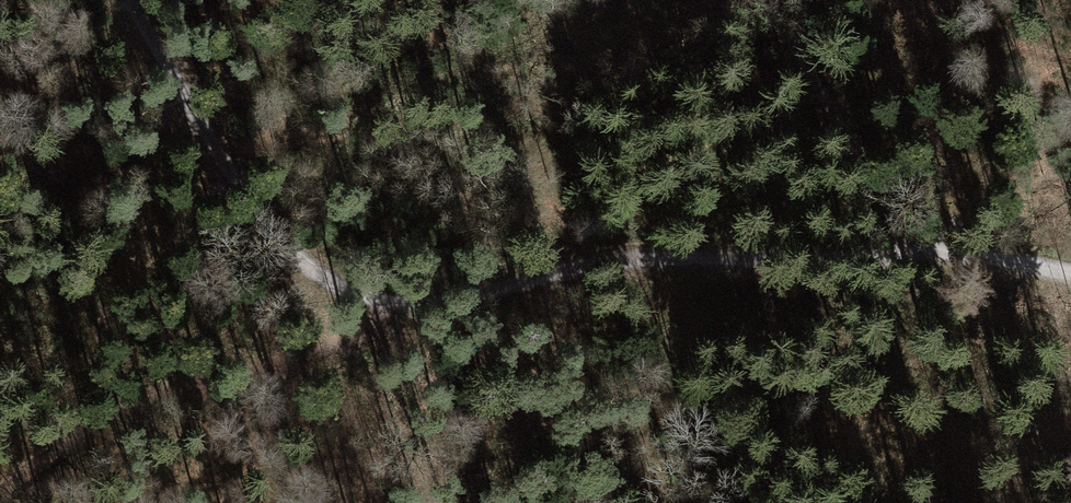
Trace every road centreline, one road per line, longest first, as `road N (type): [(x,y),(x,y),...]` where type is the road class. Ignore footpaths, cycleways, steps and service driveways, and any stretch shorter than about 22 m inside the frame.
road 1 (track): [(125,0),(270,236),(314,276),(358,296),(454,305),(596,264),(921,253)]
road 2 (track): [(454,305),(162,392),(0,492)]
road 3 (track): [(770,0),(921,253)]
road 4 (track): [(921,253),(1070,275)]

